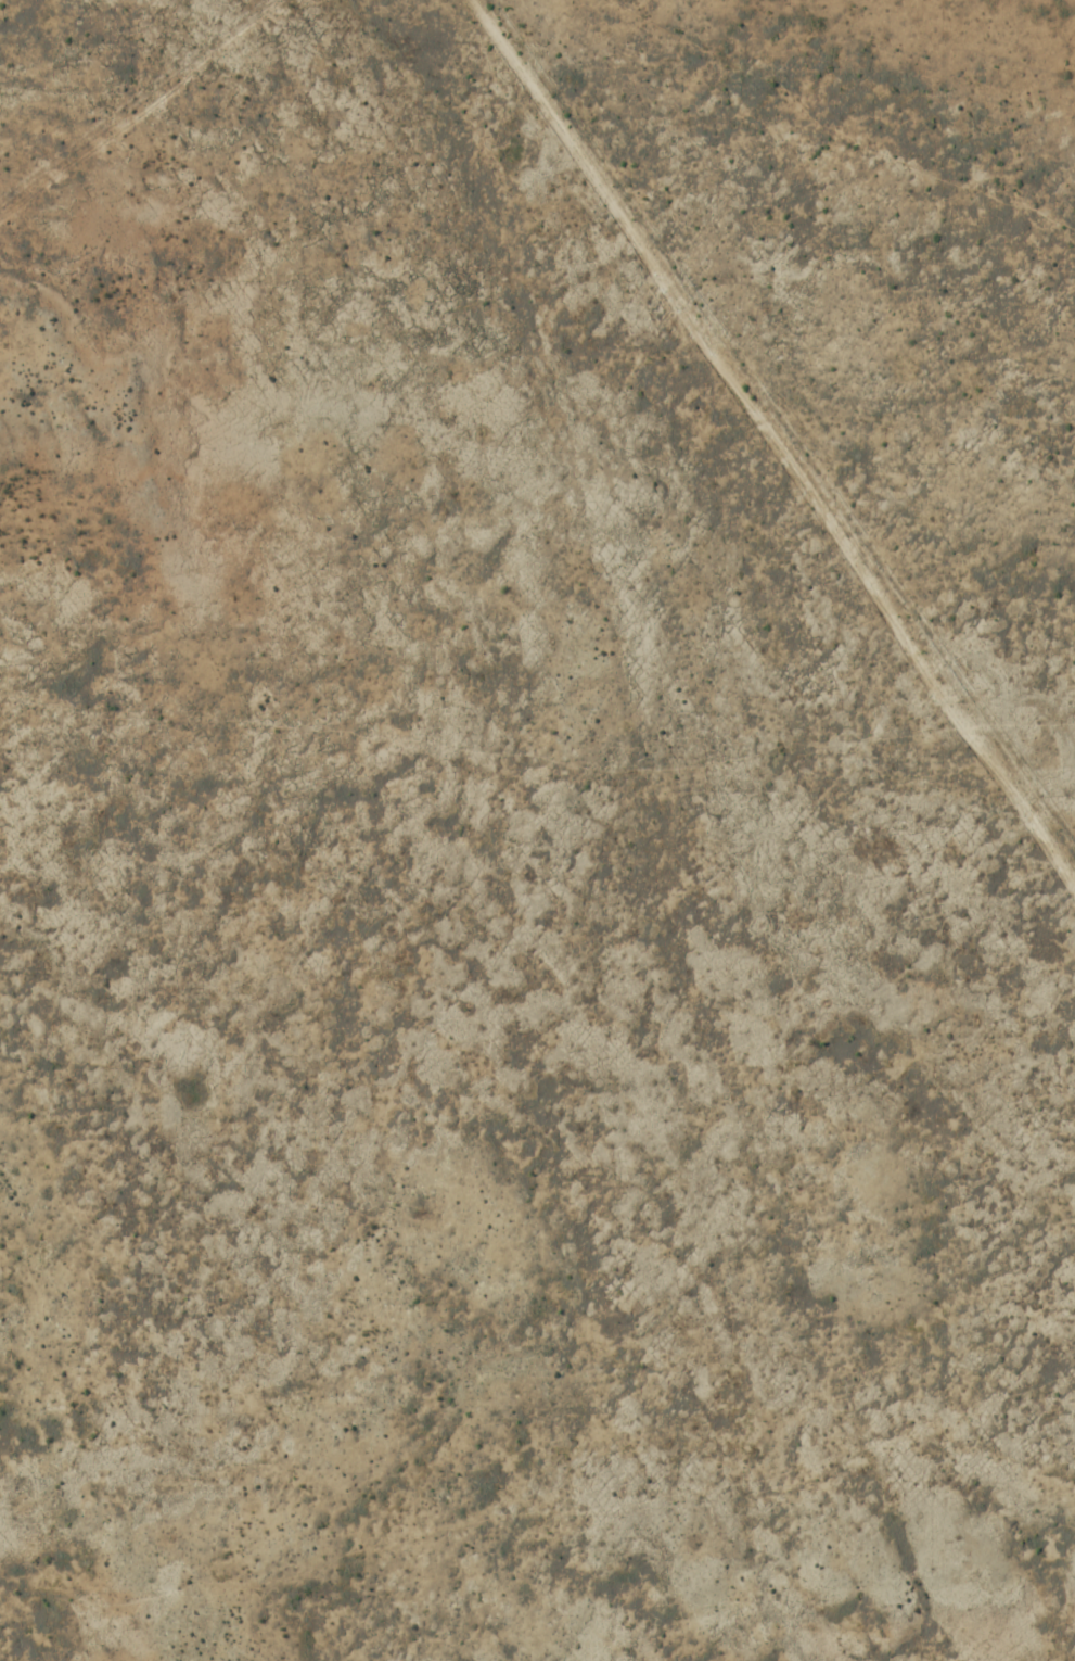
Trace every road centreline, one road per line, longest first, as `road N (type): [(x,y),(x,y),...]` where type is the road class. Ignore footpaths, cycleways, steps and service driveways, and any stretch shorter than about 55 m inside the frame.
road 1 (residential): [(1074,883),(996,747),(914,644),(867,560),(678,302),(597,166),(470,0)]
road 2 (residential): [(276,0),(0,211)]

